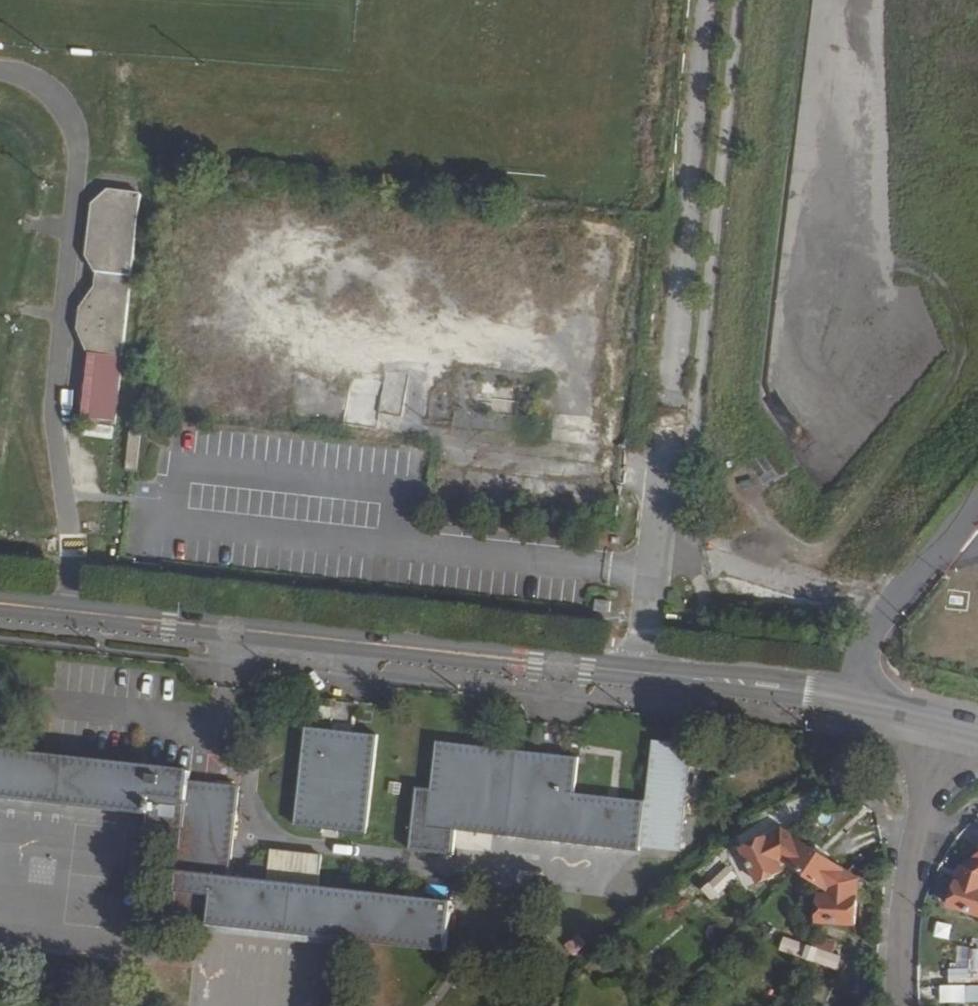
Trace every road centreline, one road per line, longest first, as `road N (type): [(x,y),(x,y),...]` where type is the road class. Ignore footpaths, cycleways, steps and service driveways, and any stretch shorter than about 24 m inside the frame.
road 1 (secondary): [(859,706),(712,680),(0,603)]
road 2 (residential): [(944,723),(902,926),(900,1005)]
road 3 (unclassified): [(977,500),(880,621),(866,649),(859,706)]

